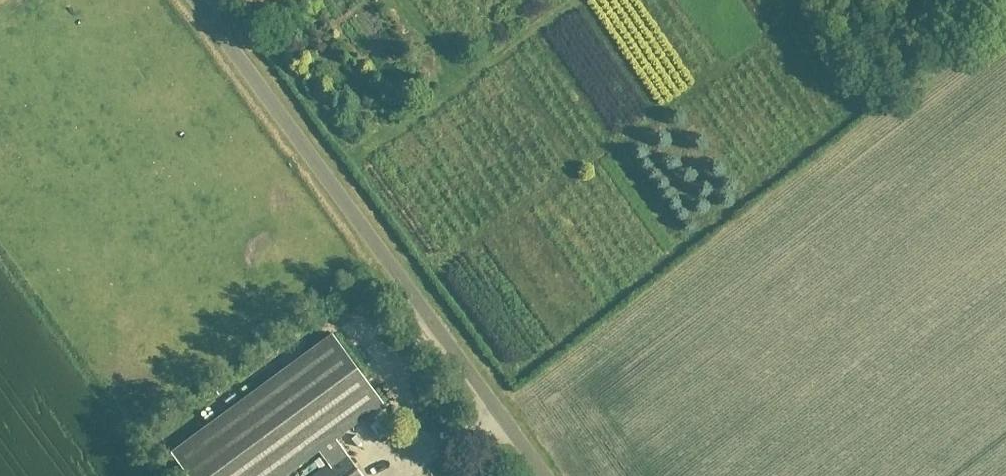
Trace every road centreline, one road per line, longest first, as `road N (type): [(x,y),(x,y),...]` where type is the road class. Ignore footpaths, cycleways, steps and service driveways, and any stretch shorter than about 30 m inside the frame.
road 1 (unclassified): [(539,475),(189,0)]

